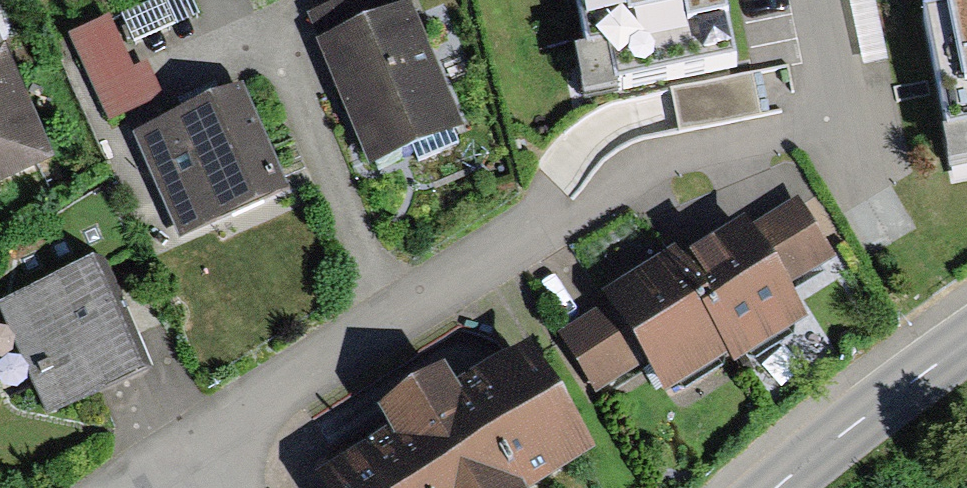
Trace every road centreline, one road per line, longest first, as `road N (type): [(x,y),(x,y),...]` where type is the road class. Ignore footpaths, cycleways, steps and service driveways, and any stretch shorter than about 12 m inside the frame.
road 1 (residential): [(817,0),(841,126),(642,166),(603,199),(199,432)]
road 2 (tertiary): [(761,487),(966,333)]

